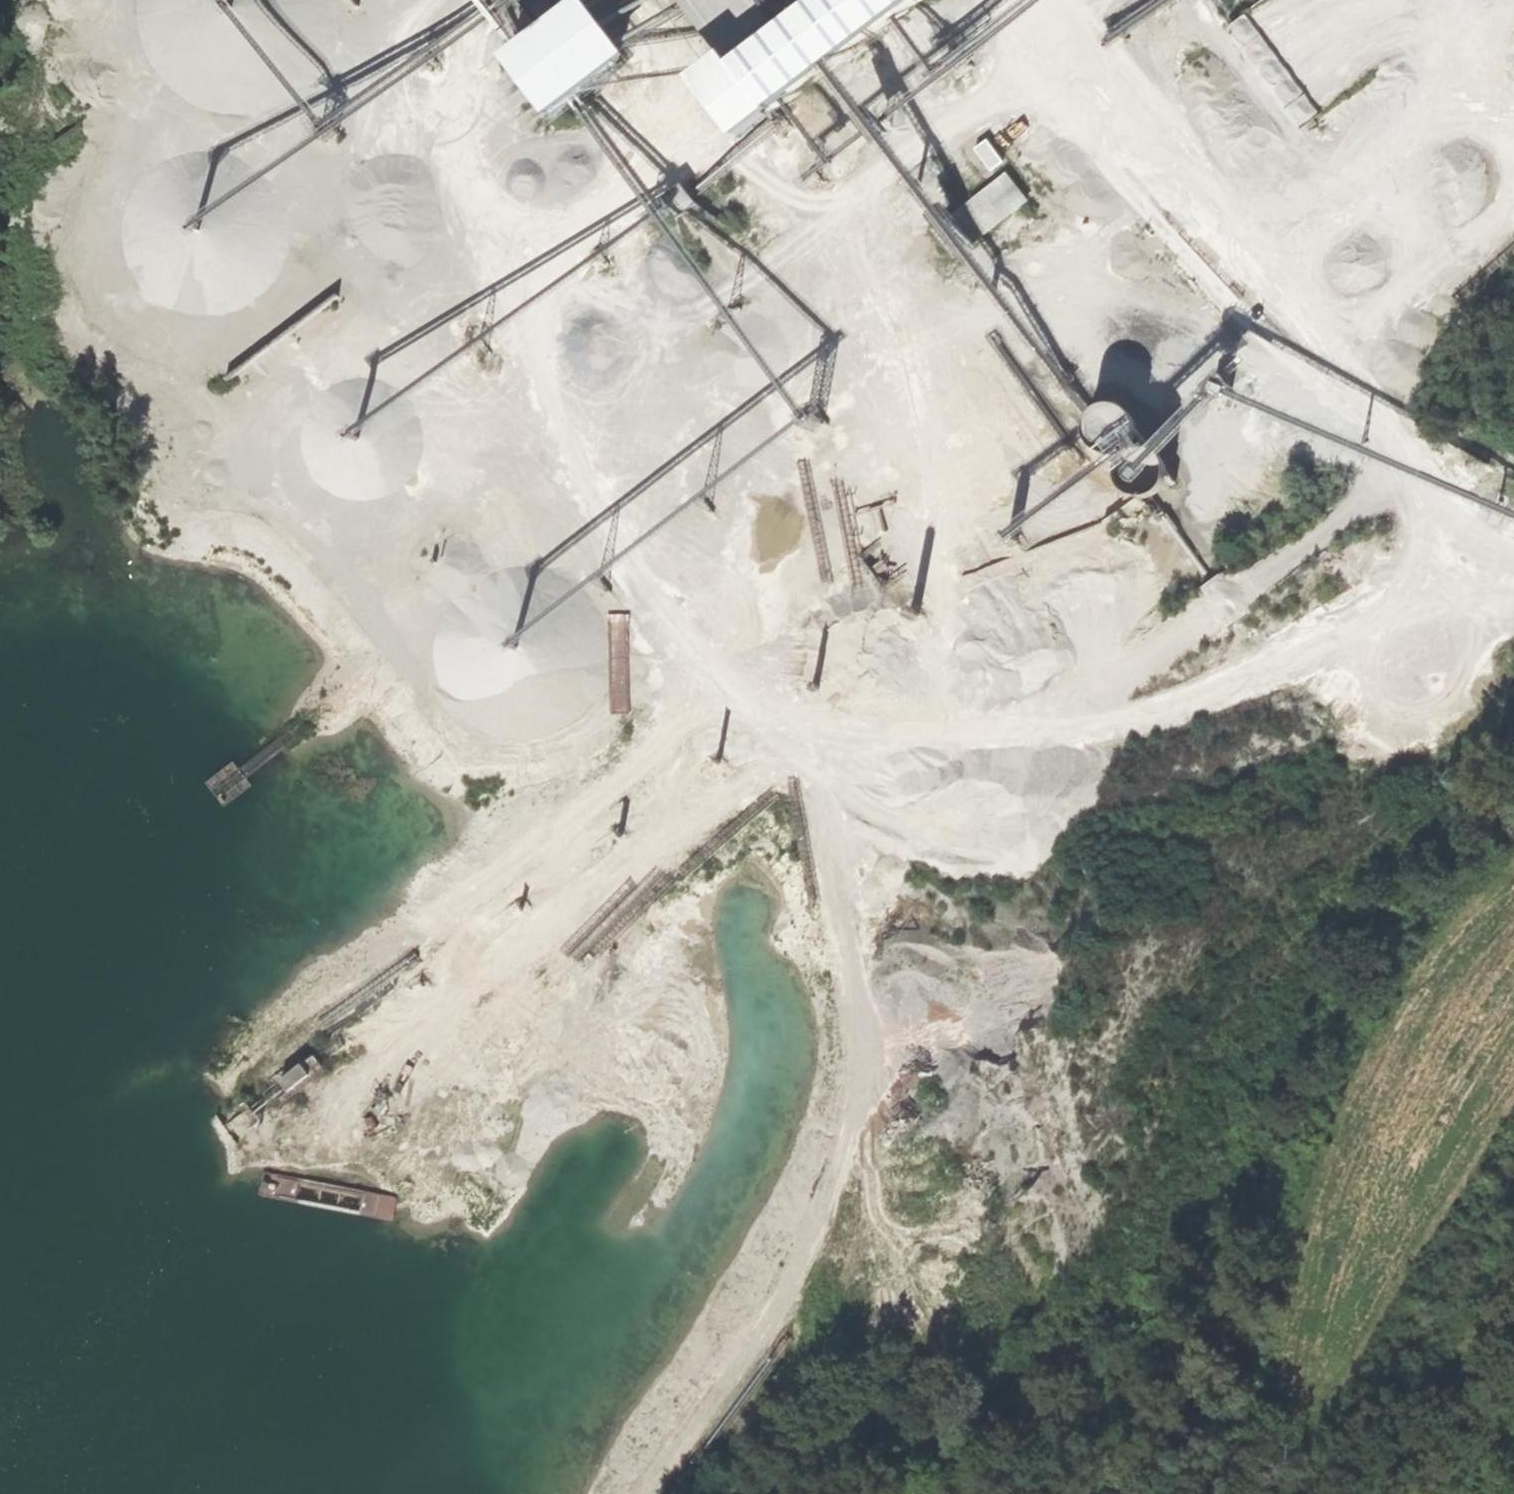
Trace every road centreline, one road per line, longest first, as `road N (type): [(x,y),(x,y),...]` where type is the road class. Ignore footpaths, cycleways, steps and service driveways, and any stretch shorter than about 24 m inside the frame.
road 1 (track): [(662,1372),(714,1018),(707,968),(676,889),(686,819),(758,708)]
road 2 (track): [(1513,1265),(1366,1493)]
road 3 (track): [(998,1493),(781,1493)]

